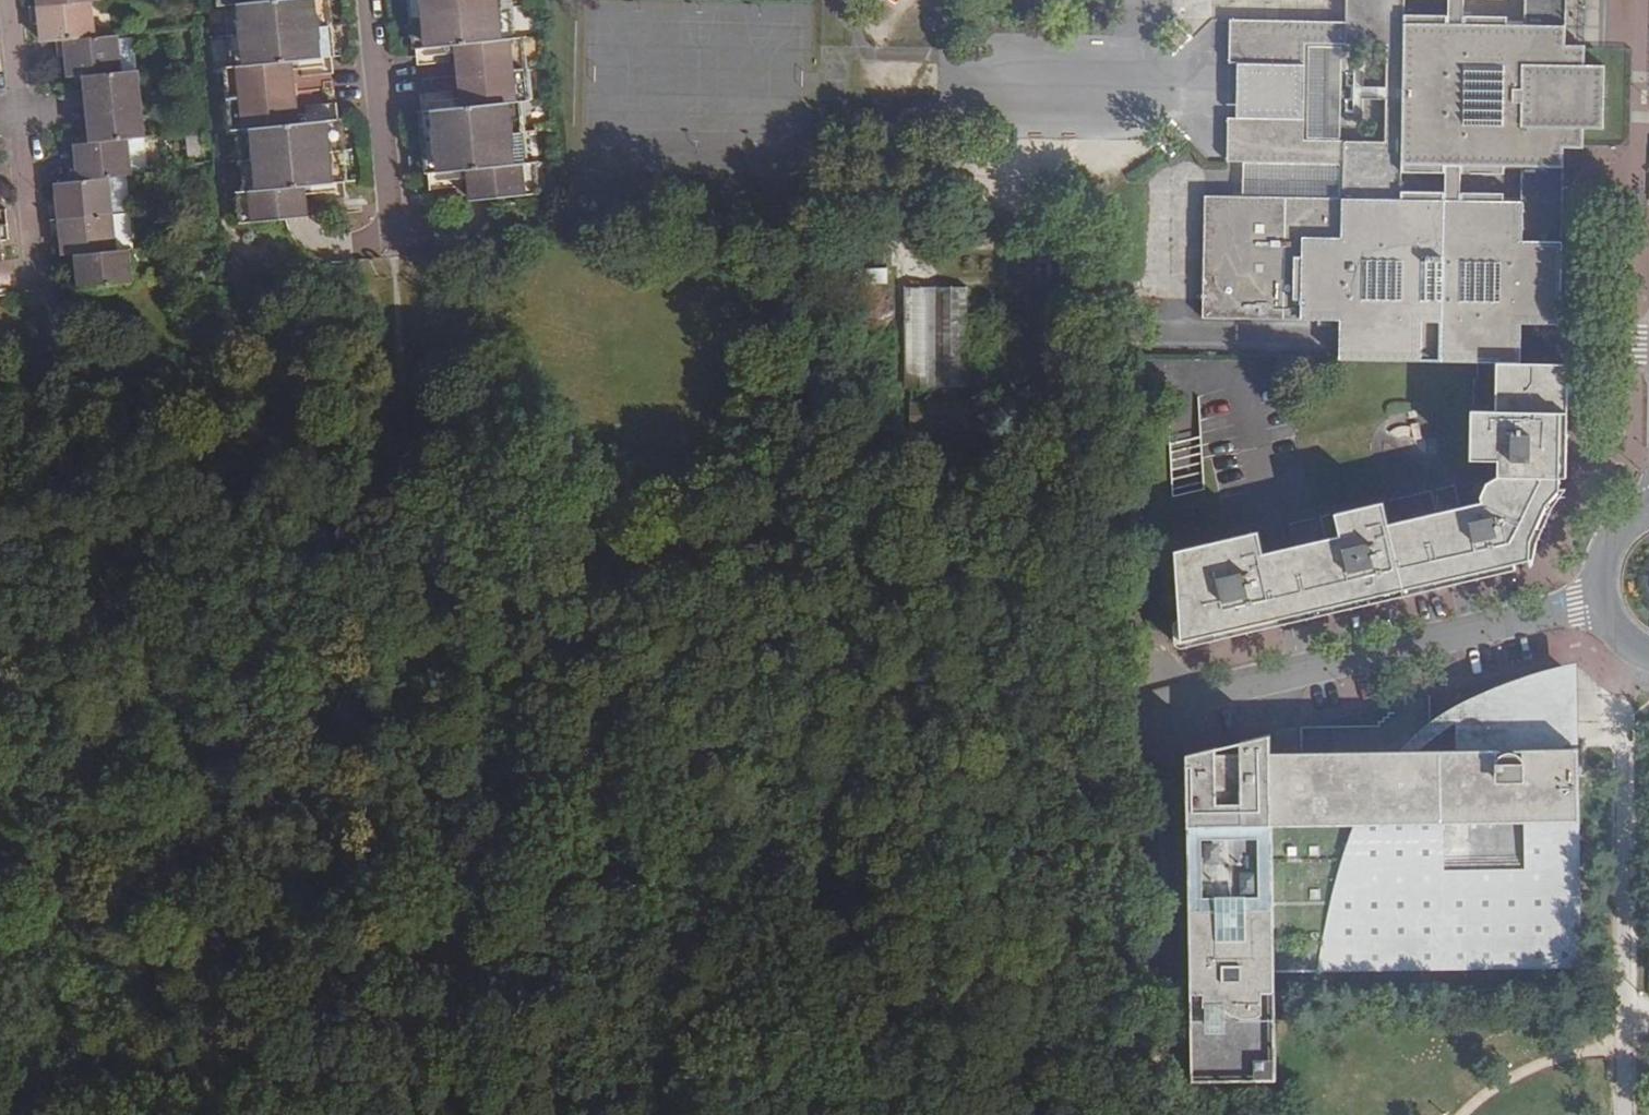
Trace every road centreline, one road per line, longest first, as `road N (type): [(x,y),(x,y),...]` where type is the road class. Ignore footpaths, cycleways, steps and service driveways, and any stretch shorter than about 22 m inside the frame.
road 1 (residential): [(1180,698),(1602,602)]

